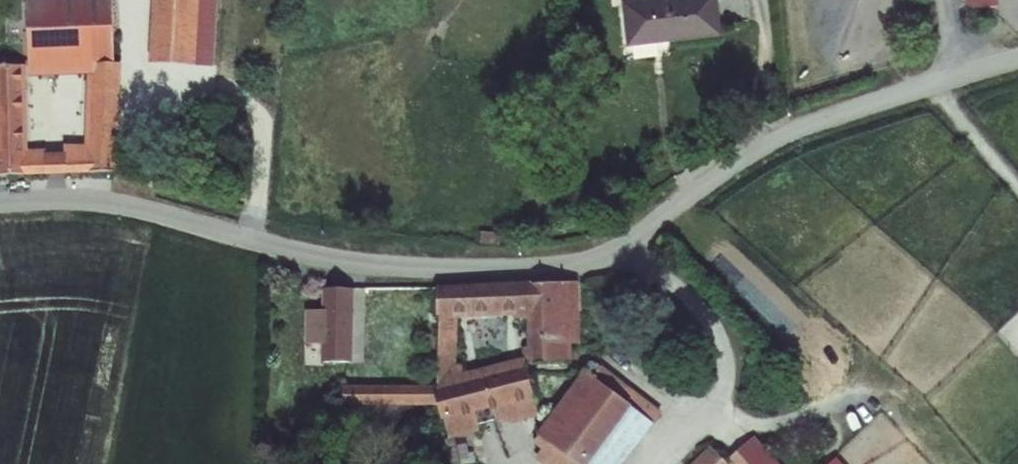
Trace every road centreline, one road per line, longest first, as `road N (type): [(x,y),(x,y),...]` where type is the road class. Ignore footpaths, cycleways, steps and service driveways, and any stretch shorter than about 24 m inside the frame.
road 1 (residential): [(1017,58),(787,132),(607,253),(566,265),(362,263),(129,206),(0,202)]
road 2 (track): [(931,85),(1017,193)]

